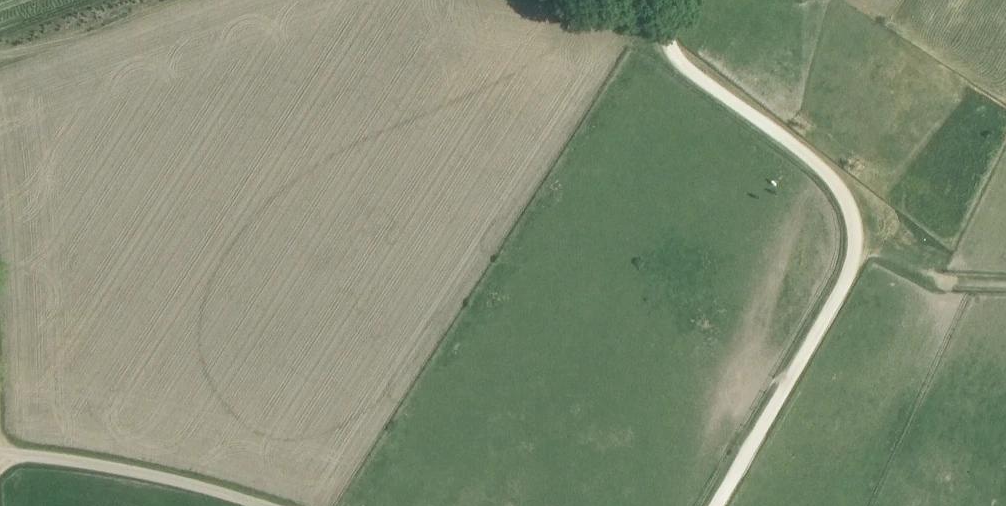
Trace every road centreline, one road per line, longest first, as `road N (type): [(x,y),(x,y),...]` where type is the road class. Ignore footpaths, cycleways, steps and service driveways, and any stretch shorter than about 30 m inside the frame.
road 1 (track): [(672,0),(662,31),(671,49),(832,173),(859,218),(857,262),(720,505)]
road 2 (track): [(0,456),(132,468),(273,505)]

